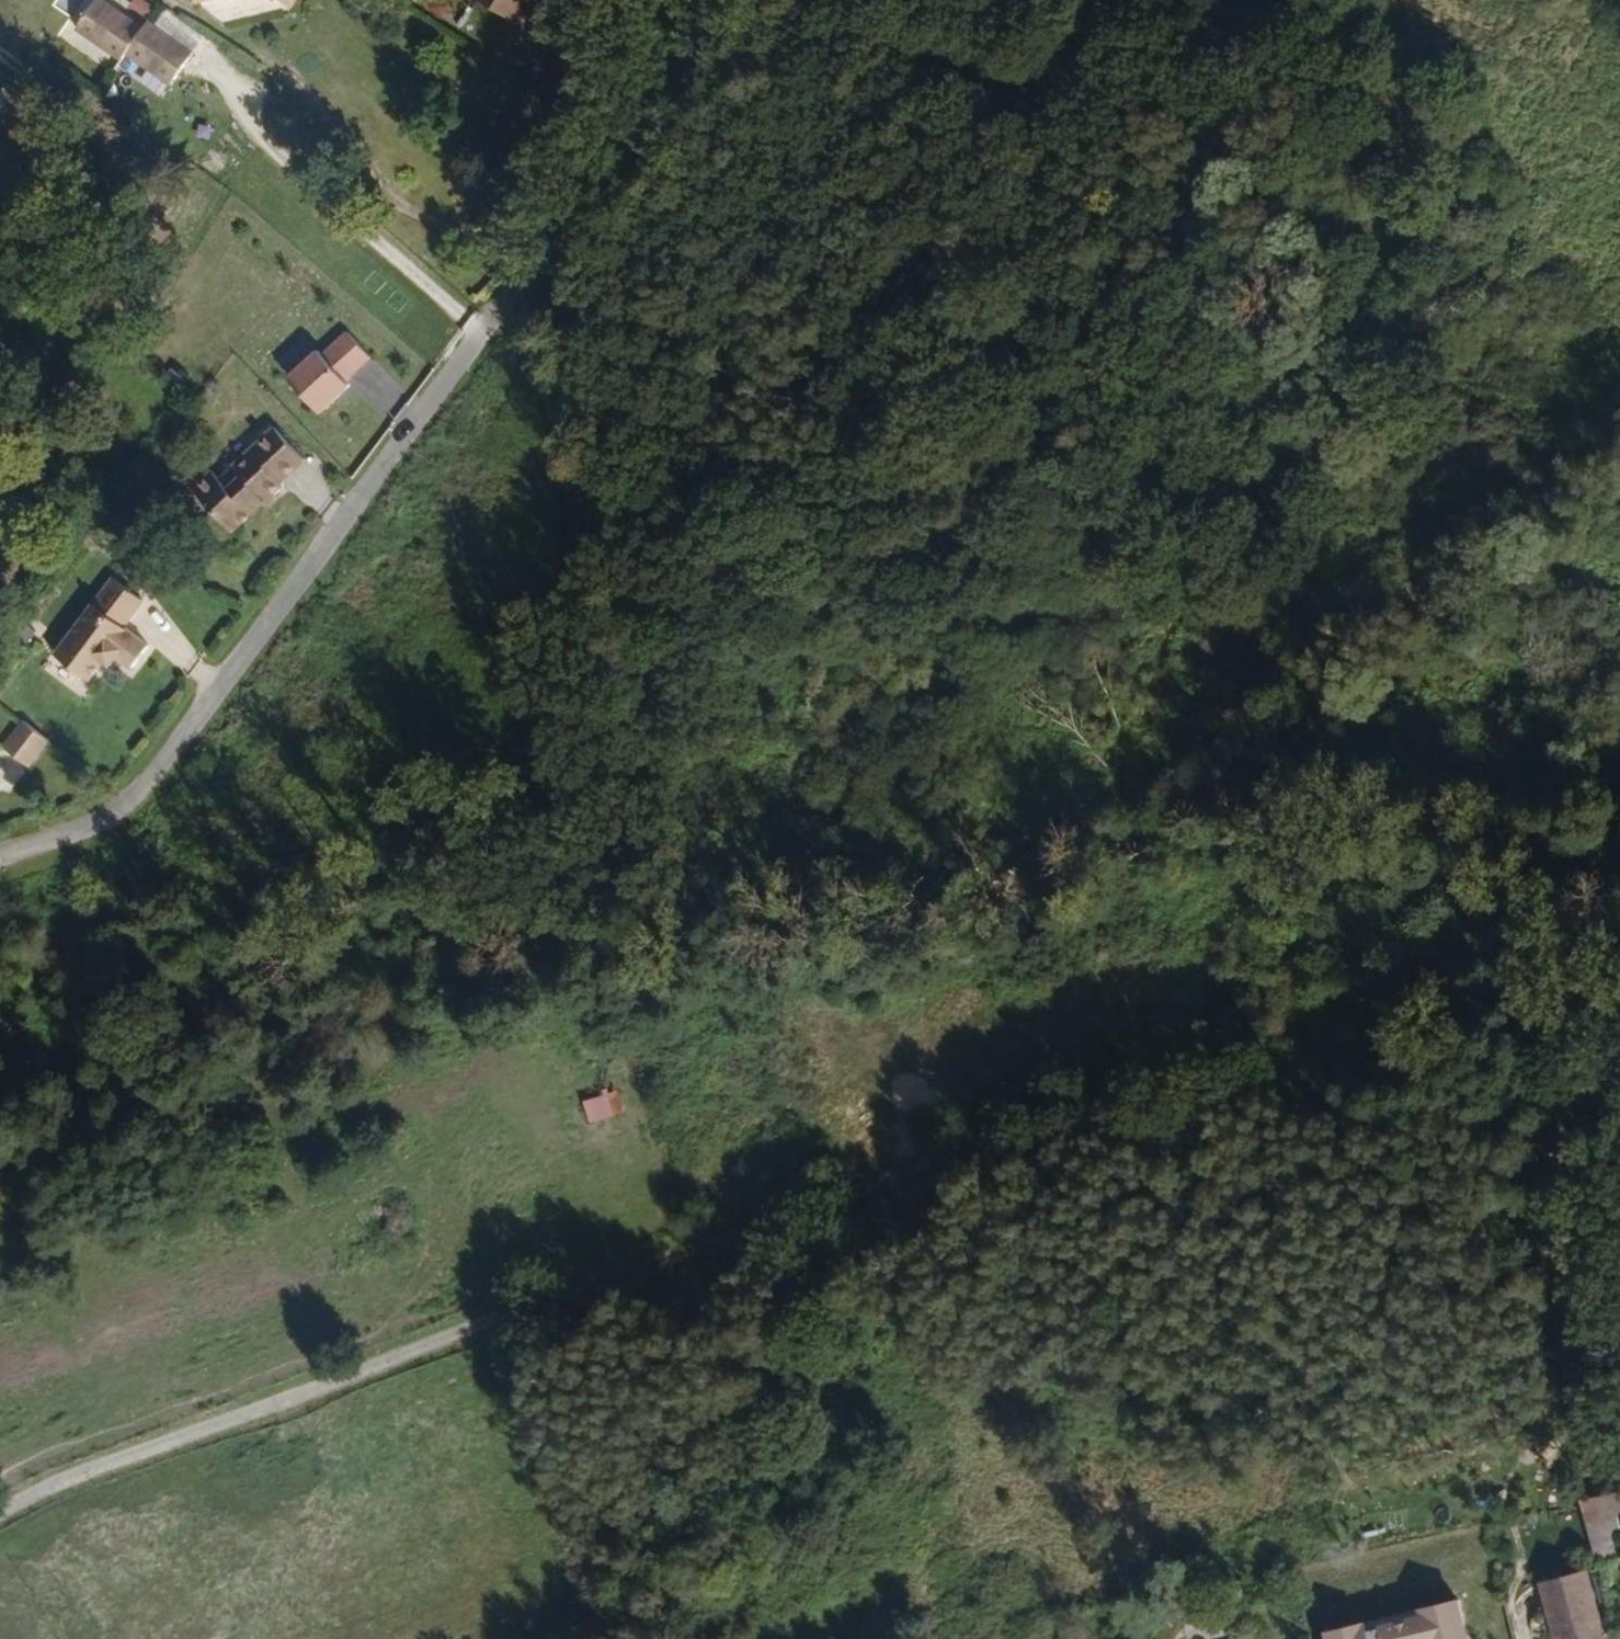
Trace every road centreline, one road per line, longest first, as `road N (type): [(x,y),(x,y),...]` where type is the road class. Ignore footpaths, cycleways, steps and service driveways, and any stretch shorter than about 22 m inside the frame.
road 1 (unclassified): [(1386,1172),(1329,1044),(1293,1030),(0,1505)]
road 2 (unclassified): [(699,0),(690,50),(110,809),(0,848)]

